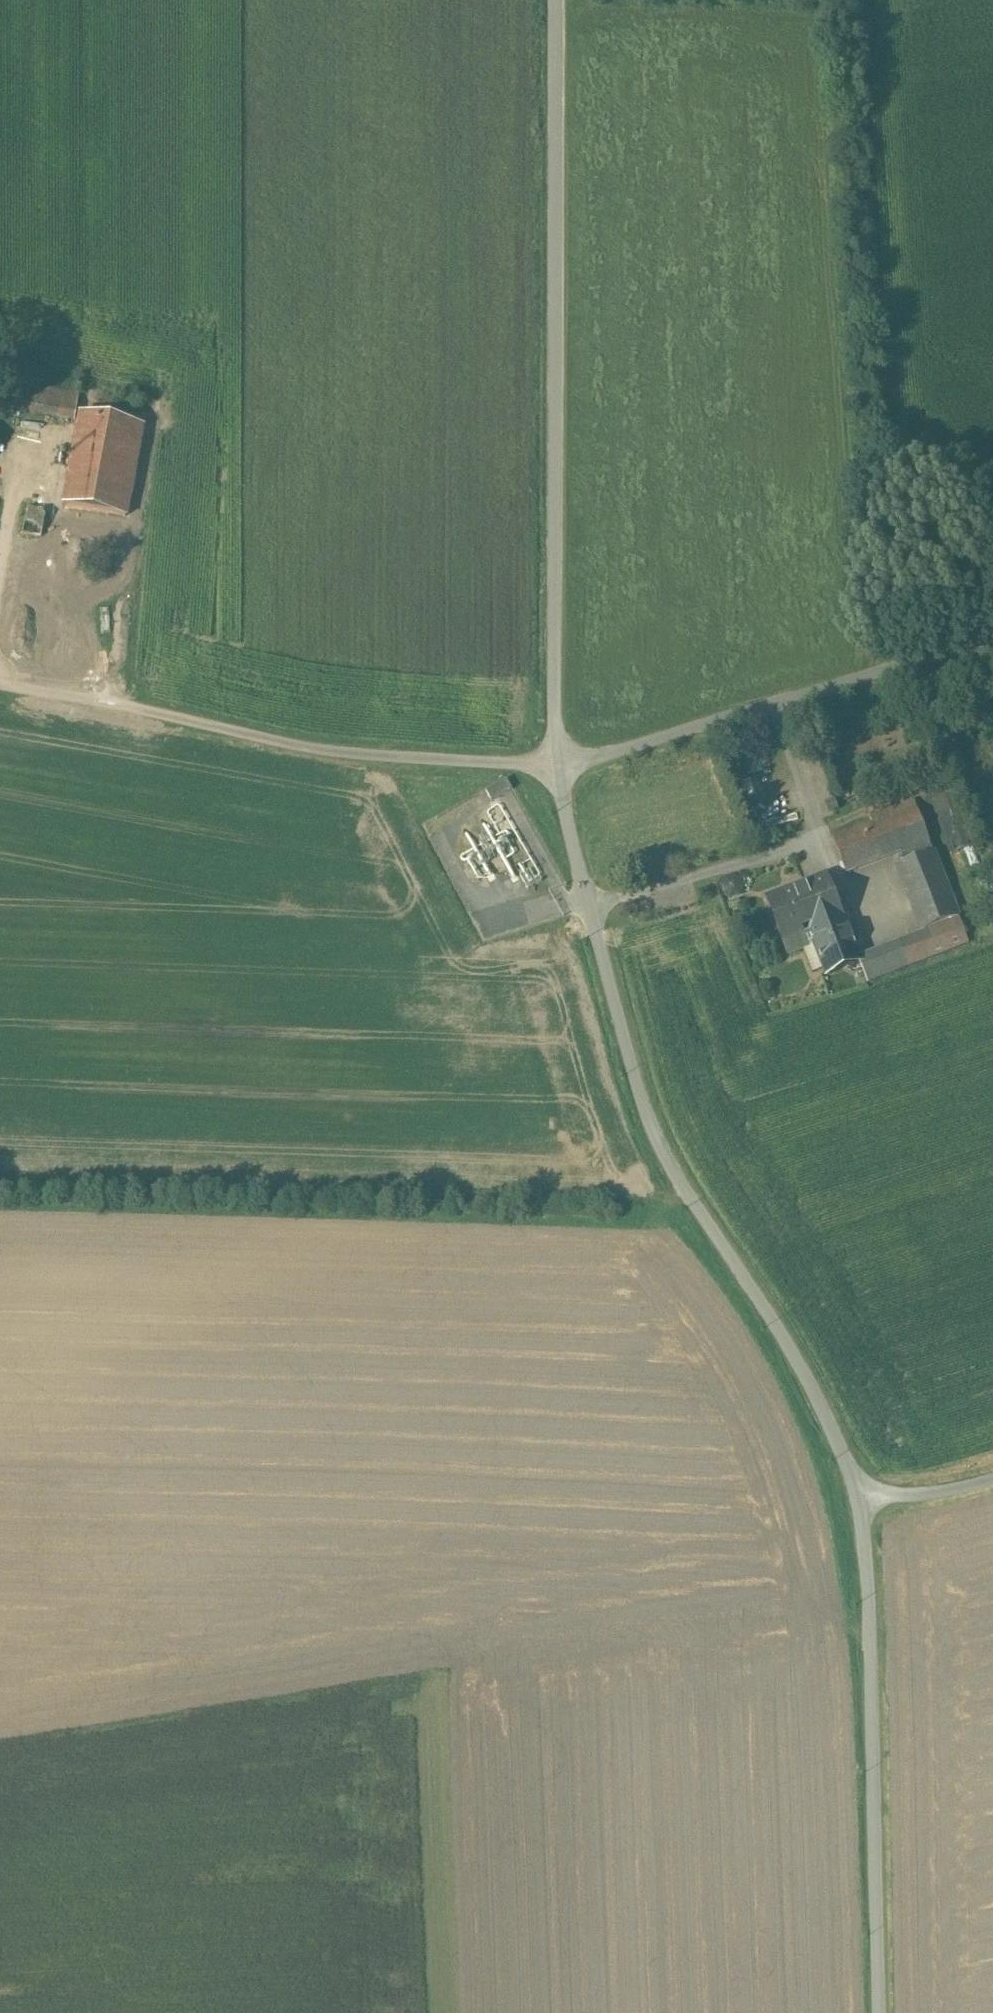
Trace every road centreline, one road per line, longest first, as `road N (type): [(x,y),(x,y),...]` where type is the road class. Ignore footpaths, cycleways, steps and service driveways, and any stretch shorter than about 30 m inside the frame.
road 1 (unclassified): [(560,767),(648,1115),(799,1359),(863,1497),(880,2012)]
road 2 (unclassified): [(558,0),(560,767)]
road 3 (unclassified): [(560,767),(316,750),(110,702)]
road 4 (unclassified): [(992,640),(560,767)]

